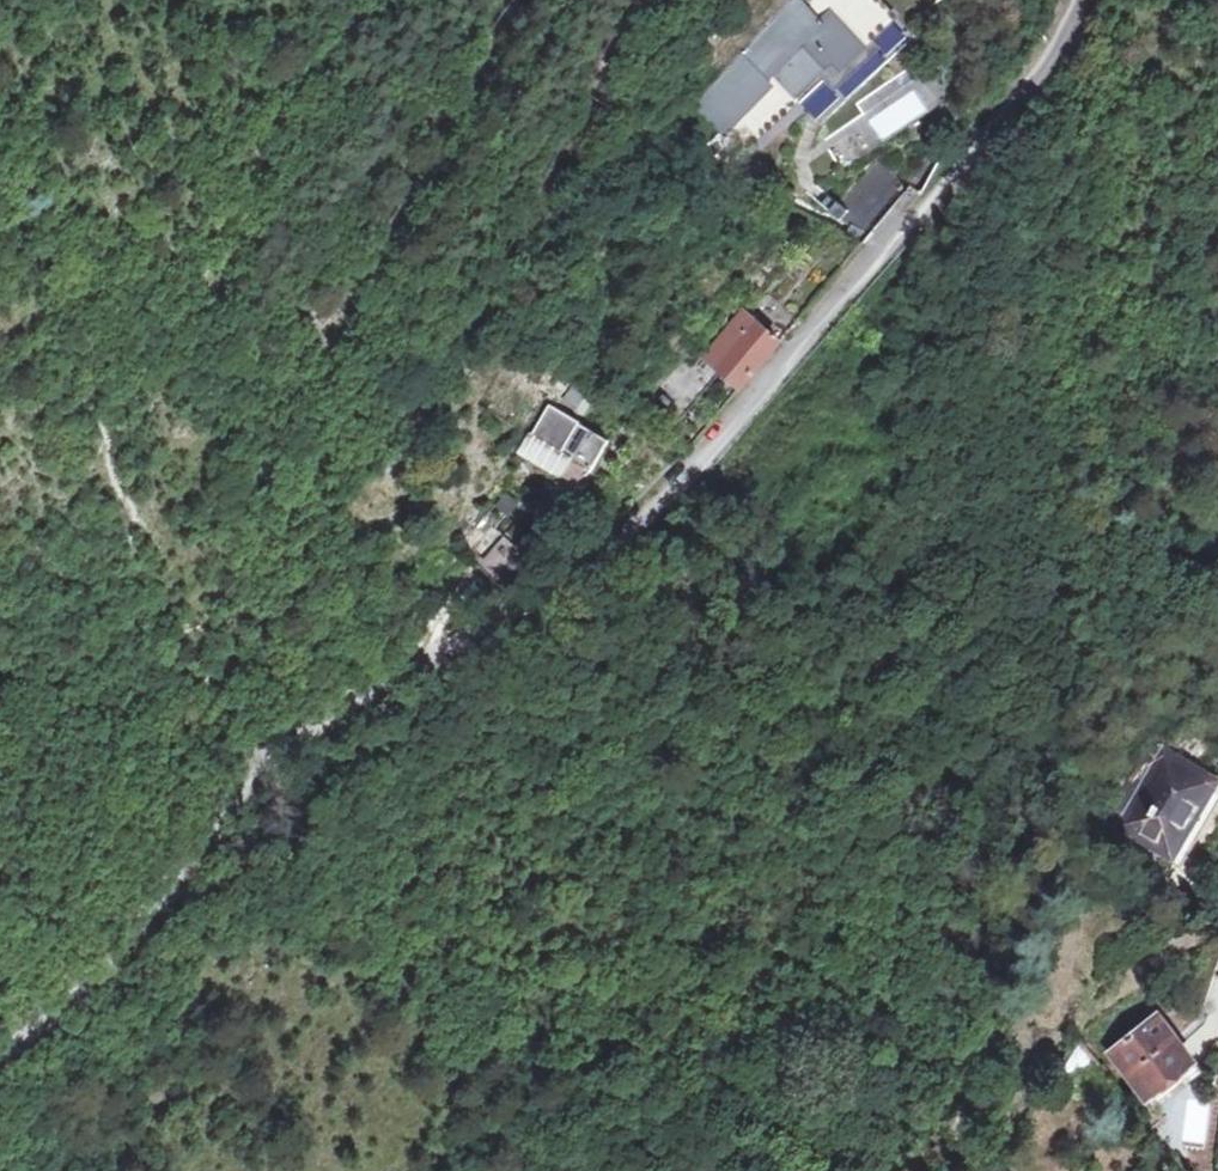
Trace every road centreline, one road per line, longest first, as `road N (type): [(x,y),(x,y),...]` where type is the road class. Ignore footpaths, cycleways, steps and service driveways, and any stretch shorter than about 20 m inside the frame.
road 1 (track): [(0,1048),(94,981),(158,921),(274,756),(392,673),(591,573),(664,501)]
road 2 (residential): [(664,501),(1001,130),(1080,0)]

